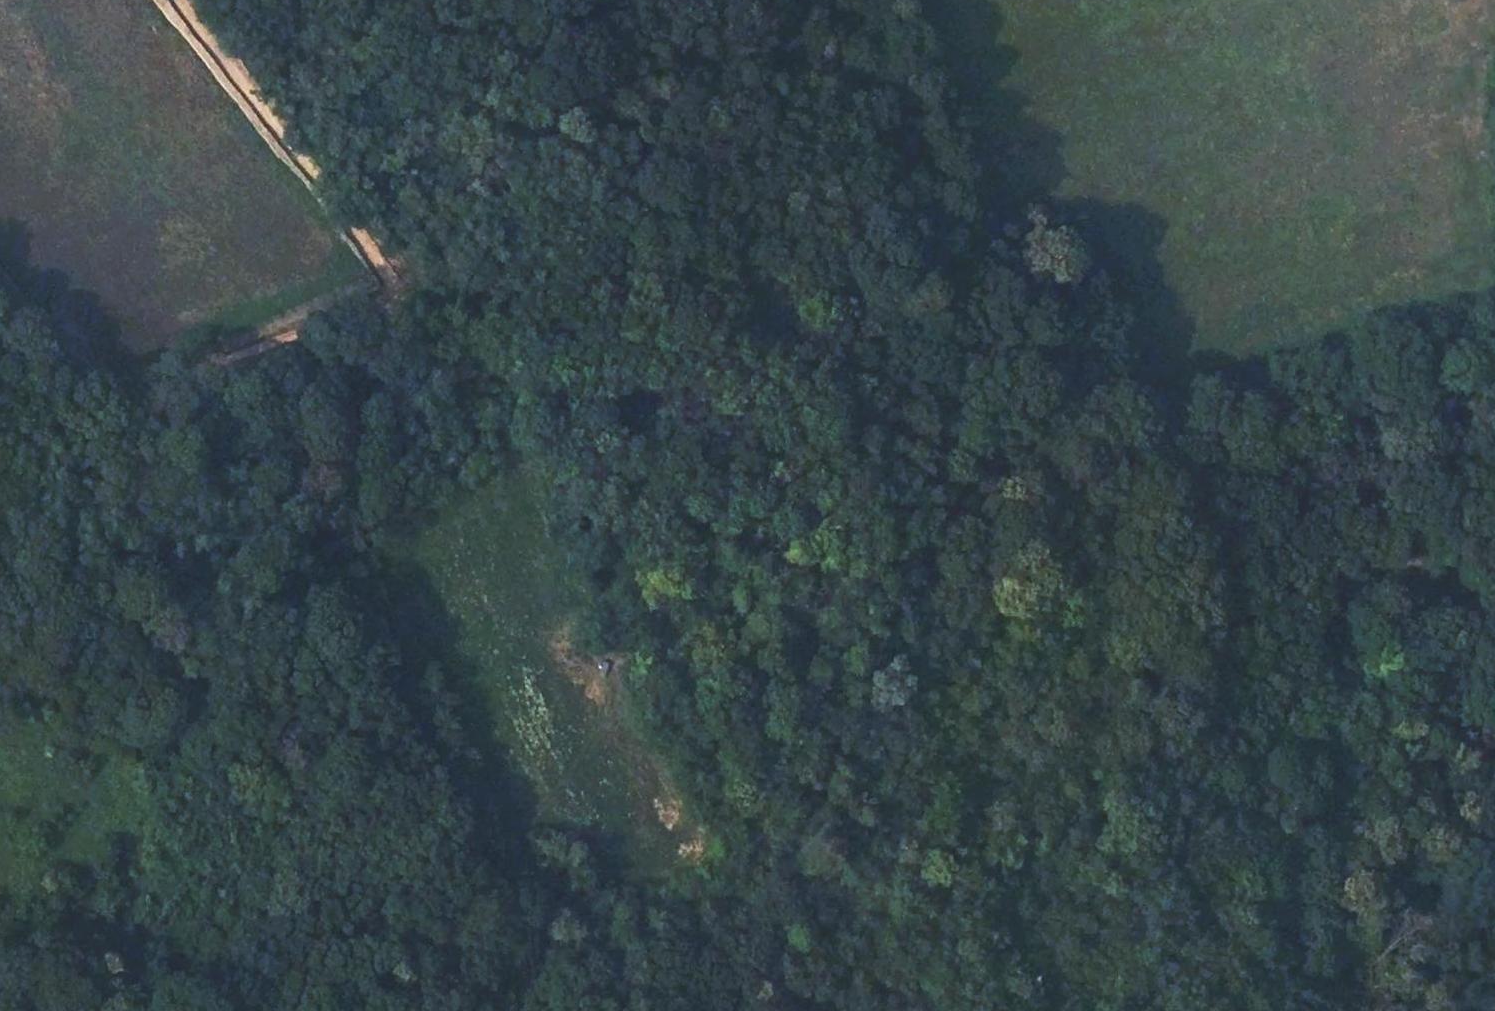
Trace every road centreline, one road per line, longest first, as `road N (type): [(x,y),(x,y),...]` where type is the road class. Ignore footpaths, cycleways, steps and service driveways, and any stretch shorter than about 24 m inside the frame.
road 1 (track): [(1248,1010),(1296,837),(1327,601),(1362,570),(1494,560)]

